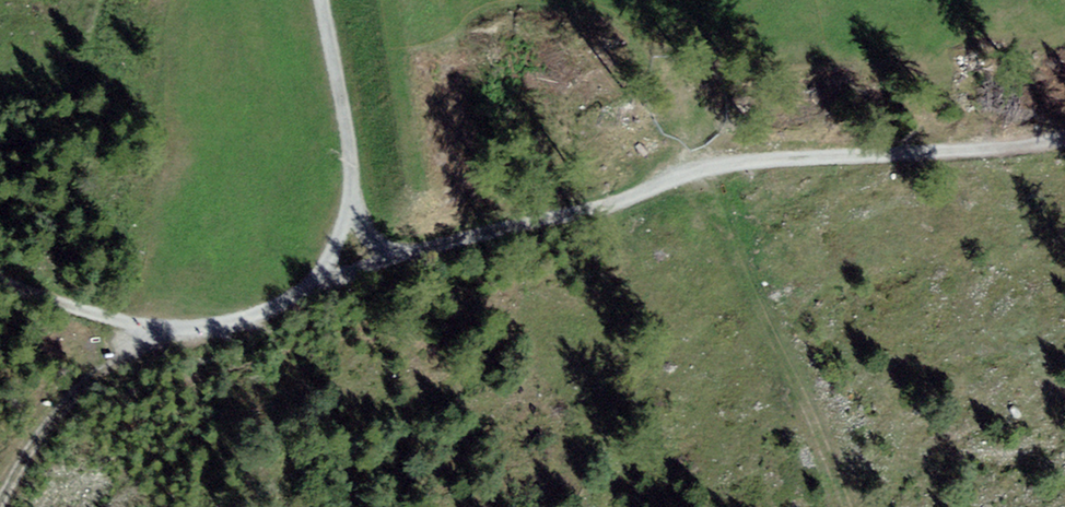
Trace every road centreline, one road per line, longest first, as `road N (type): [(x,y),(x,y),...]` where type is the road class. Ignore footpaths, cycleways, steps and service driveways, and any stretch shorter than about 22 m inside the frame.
road 1 (track): [(315,290),(613,204),(705,167),(1064,139)]
road 2 (track): [(696,171),(847,506)]
road 3 (track): [(315,290),(242,323),(149,334),(0,280)]
road 4 (track): [(326,0),(354,178),(315,290)]
road 5 (track): [(149,334),(76,395),(21,461),(0,501)]

